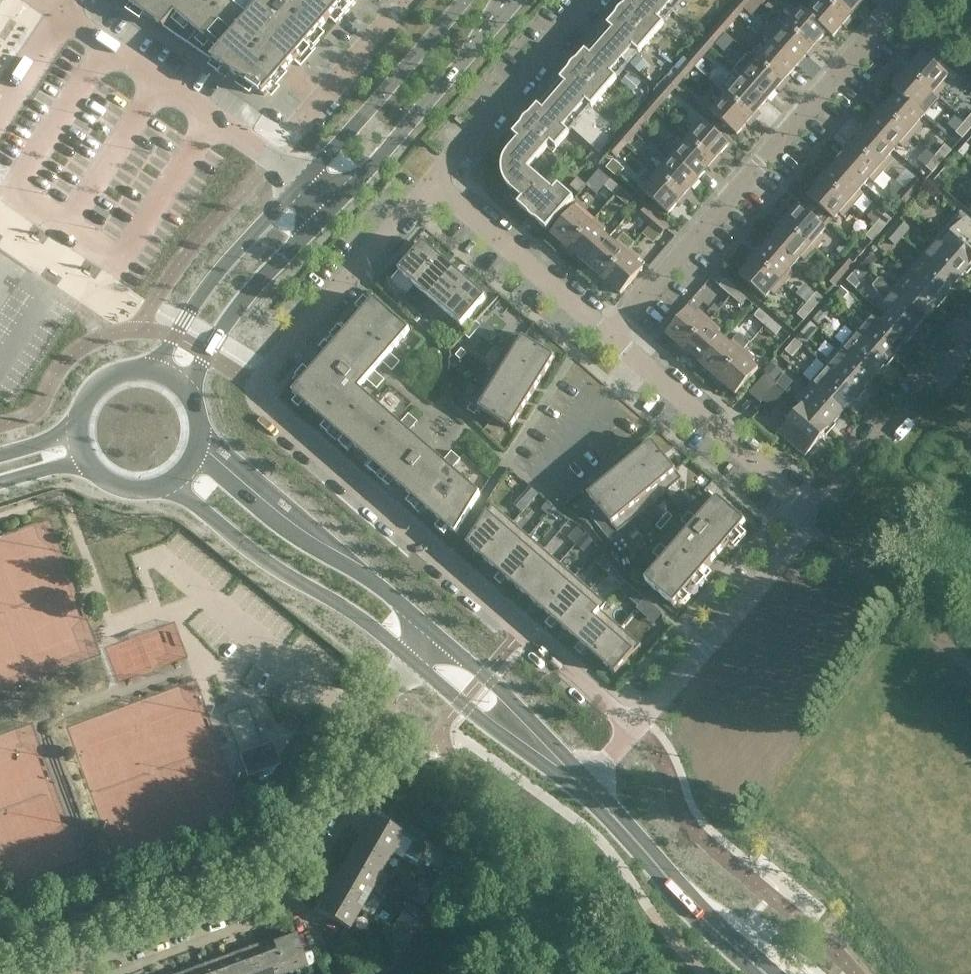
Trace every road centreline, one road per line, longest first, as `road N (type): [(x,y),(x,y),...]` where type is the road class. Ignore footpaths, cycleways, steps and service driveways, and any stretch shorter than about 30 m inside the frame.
road 1 (residential): [(435,177),(262,379),(259,401),(631,727)]
road 2 (residential): [(41,973),(274,886),(414,659)]
road 3 (residential): [(614,332),(902,0)]
road 4 (tertiary): [(164,486),(414,659)]
road 5 (tertiary): [(432,634),(194,450)]
road 6 (residential): [(631,727),(822,504)]
road 7 (residential): [(65,16),(306,181)]
road 8 (tertiary): [(336,206),(517,0)]
road 9 (residential): [(822,504),(614,332)]
road 10 (tertiary): [(765,973),(680,897),(584,789)]
road 11 (tertiary): [(306,181),(228,263),(152,374)]
road 12 (tertiary): [(181,391),(242,301),(336,206)]
road 13 (tertiary): [(465,0),(306,181)]
road 14 (residential): [(614,332),(435,177)]
road 15 (residential): [(435,177),(589,0)]
road 16 (residential): [(970,324),(822,504)]
road 17 (residential): [(405,0),(301,121)]
road 18 (tertiary): [(523,730),(485,676),(432,634)]
road 19 (tertiary): [(414,659),(478,717),(523,730)]
road 20 (residential): [(0,117),(65,16)]

